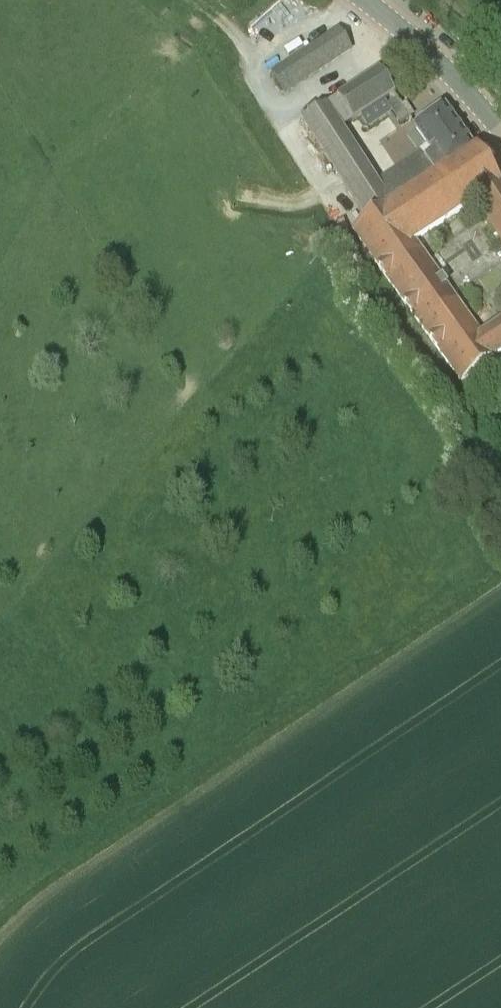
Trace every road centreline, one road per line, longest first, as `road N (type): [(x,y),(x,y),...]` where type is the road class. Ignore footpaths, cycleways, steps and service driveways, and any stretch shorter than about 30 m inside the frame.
road 1 (tertiary): [(500,132),(436,59),(365,0)]

